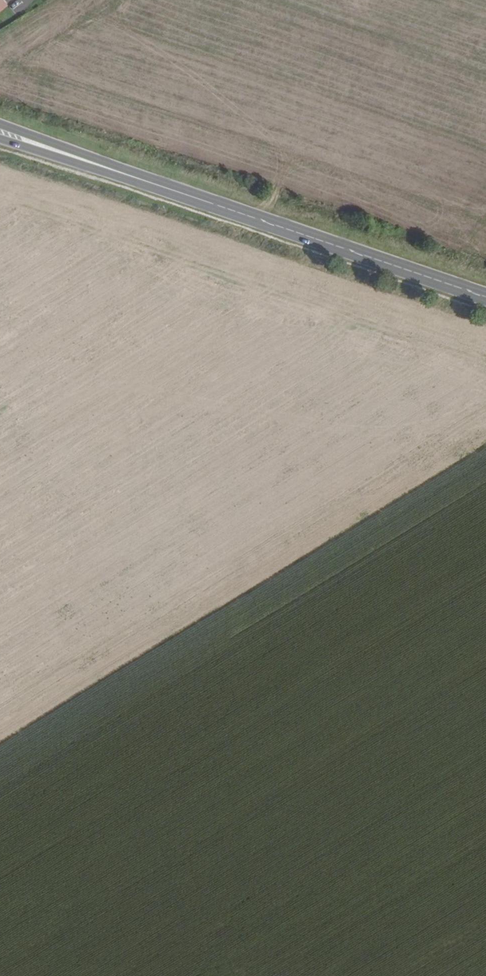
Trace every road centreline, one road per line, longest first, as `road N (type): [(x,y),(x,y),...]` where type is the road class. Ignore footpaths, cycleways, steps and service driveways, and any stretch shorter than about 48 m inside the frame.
road 1 (primary): [(77,158),(485,298)]

